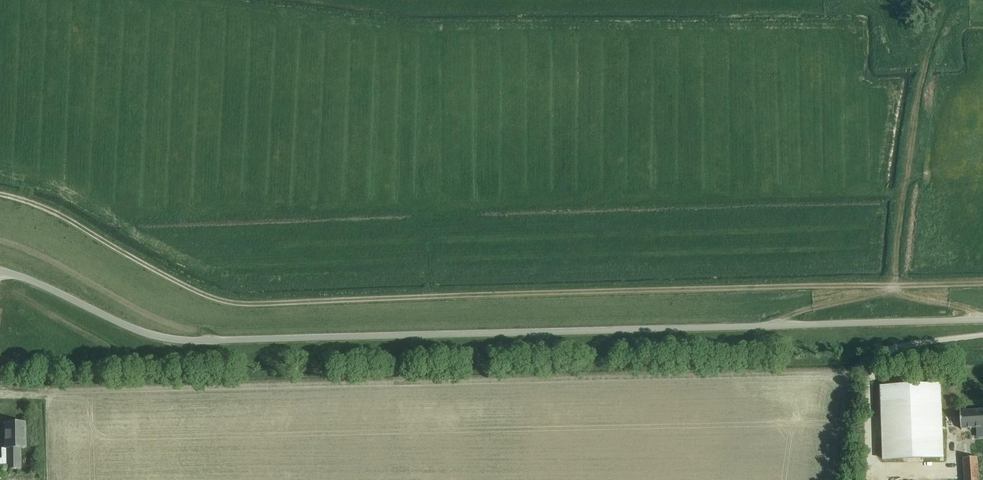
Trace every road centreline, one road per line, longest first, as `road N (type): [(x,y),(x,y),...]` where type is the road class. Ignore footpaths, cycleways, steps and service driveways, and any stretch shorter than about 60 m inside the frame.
road 1 (track): [(0,195),(58,215),(224,303),(982,283)]
road 2 (unclassified): [(982,318),(172,334),(141,332),(0,270)]
road 3 (track): [(965,5),(936,29),(891,284)]
road 4 (track): [(769,324),(891,284),(982,314)]

